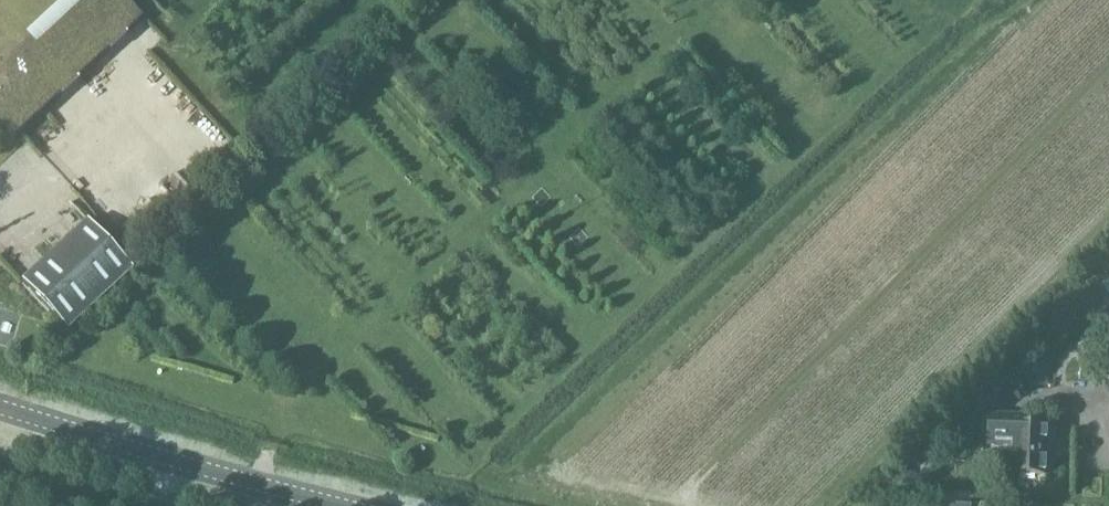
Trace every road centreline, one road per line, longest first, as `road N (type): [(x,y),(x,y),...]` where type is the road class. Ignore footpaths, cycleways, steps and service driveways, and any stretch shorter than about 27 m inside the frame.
road 1 (tertiary): [(0,407),(354,505)]

